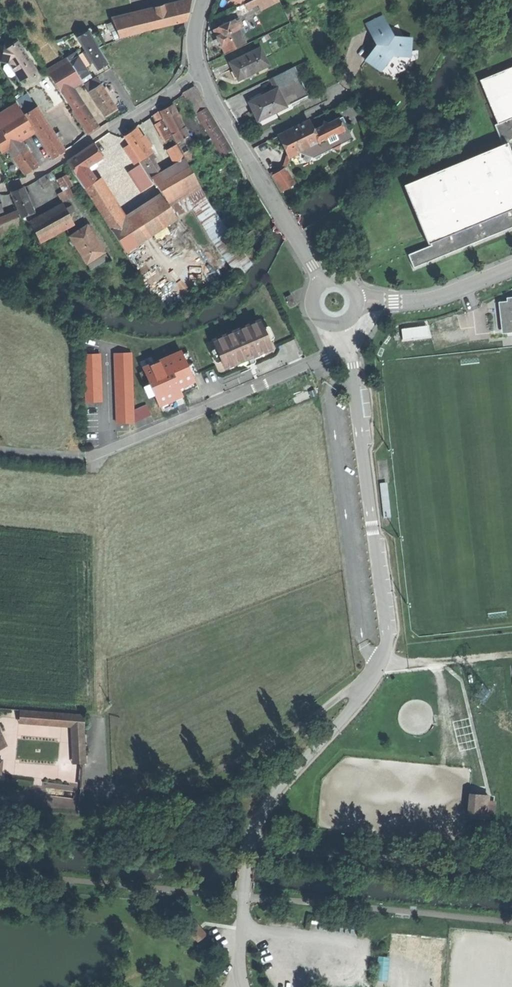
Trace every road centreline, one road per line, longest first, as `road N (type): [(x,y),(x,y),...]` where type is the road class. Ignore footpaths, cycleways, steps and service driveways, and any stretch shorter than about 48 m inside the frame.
road 1 (unclassified): [(239,986),(254,827),(276,790),(354,706),(385,647),(348,348)]
road 2 (unclassified): [(88,457),(348,348)]
road 3 (residential): [(200,71),(40,173),(0,190)]
road 4 (residential): [(200,71),(294,236)]
road 5 (unclassified): [(357,302),(436,296),(511,266)]
road 6 (track): [(378,665),(511,653)]

